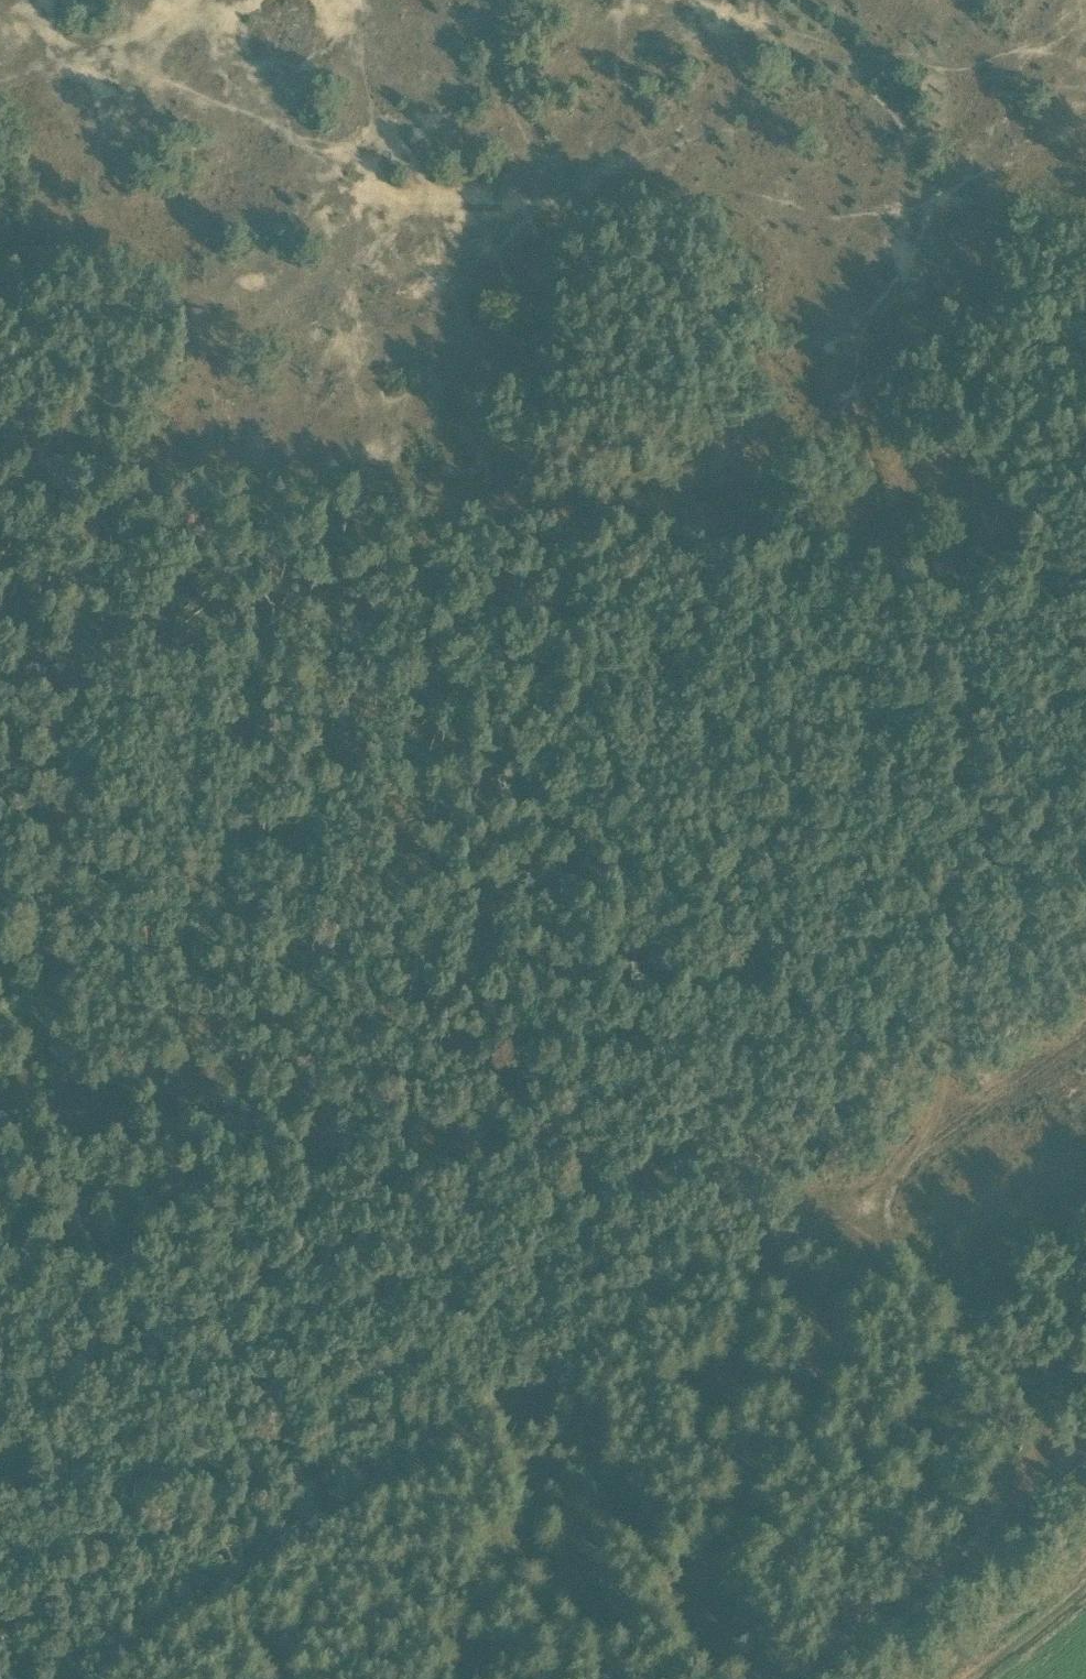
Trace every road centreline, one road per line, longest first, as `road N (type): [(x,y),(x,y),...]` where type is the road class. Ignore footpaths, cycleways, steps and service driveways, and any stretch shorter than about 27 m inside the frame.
road 1 (track): [(867,1209),(693,1176),(0,1102)]
road 2 (track): [(1085,1502),(867,1209)]
road 3 (track): [(943,1131),(1085,1030)]
road 4 (track): [(1085,1584),(962,1678)]

